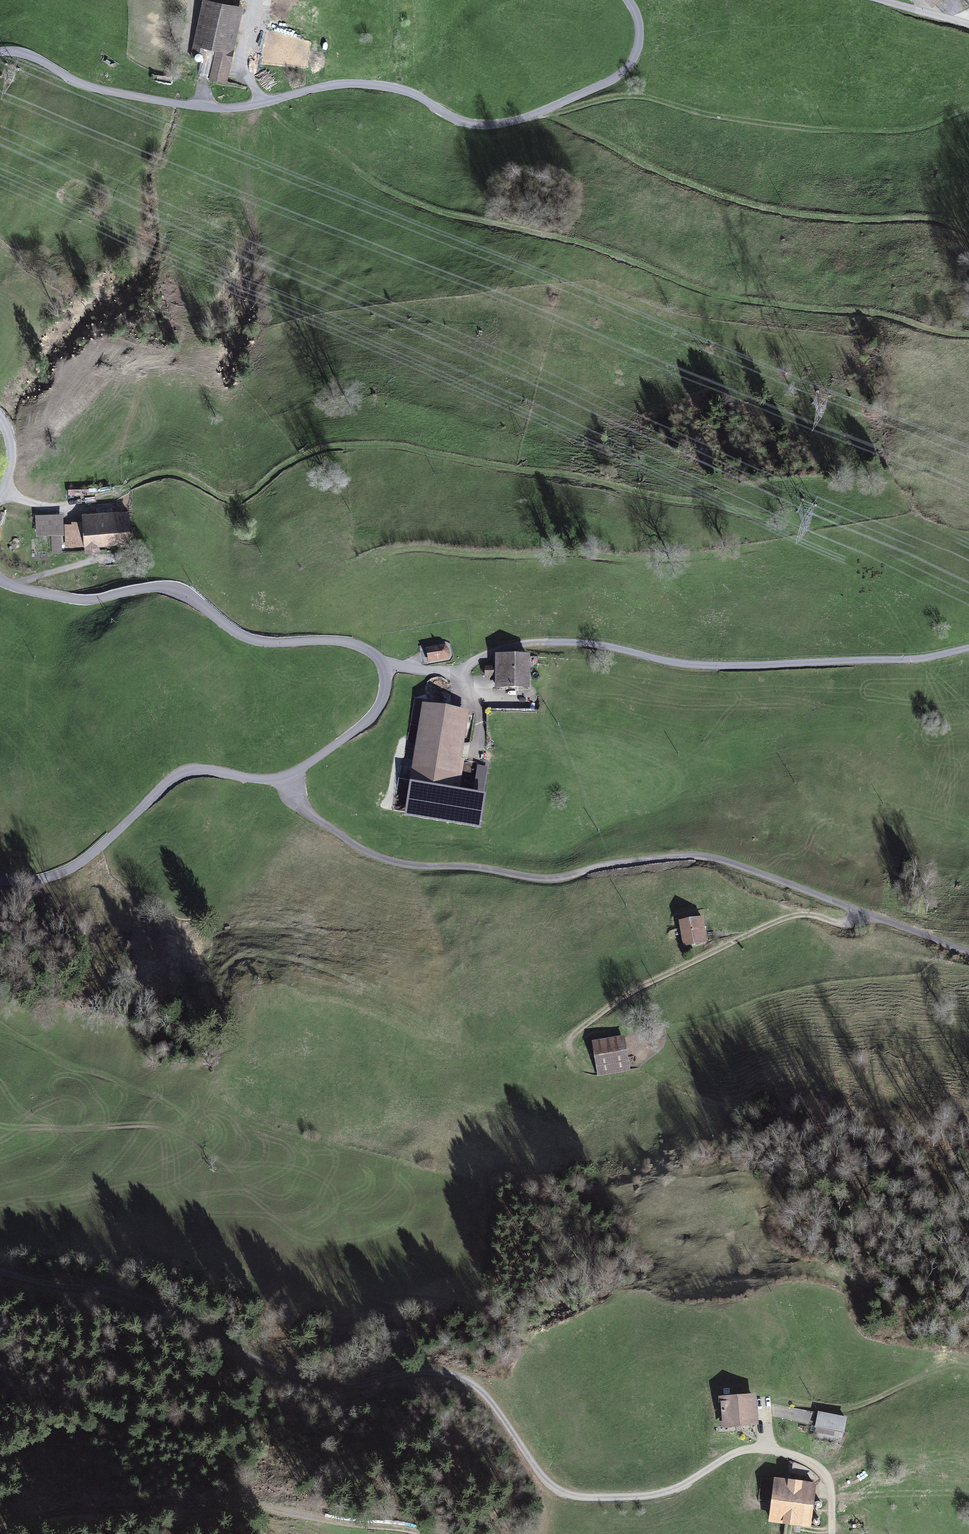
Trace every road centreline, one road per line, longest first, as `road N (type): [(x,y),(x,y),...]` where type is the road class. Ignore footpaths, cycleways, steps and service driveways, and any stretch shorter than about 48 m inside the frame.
road 1 (track): [(0,1272),(120,1291),(187,1315),(260,1361),(328,1384),(448,1372),(484,1391),(548,1487),(573,1498),(676,1489),(765,1446),(795,1451),(823,1471),(832,1533)]
road 2 (residential): [(0,580),(86,600),(167,585),(257,641),(365,648),(388,677),(376,713),(285,778),(179,773),(84,860),(34,881),(0,879)]
road 3 (track): [(968,950),(714,858),(591,871),(560,883),(472,867),(412,869),(308,814),(285,778)]
road 4 (residential): [(628,0),(640,37),(623,74),(541,112),(491,125),(453,120),(418,96),(360,83),(253,105),(176,103),(92,88),(32,56),(0,52)]
road 5 (track): [(383,664),(464,673),(494,651),(575,642),(693,667),(968,652)]
road 6 (track): [(421,1533),(221,1500),(71,1511),(0,1527)]
road 7 (track): [(541,112),(733,200),(887,220)]
road 8 (track): [(868,914),(854,926),(791,919),(640,991),(577,1035),(574,1049),(585,1061)]

